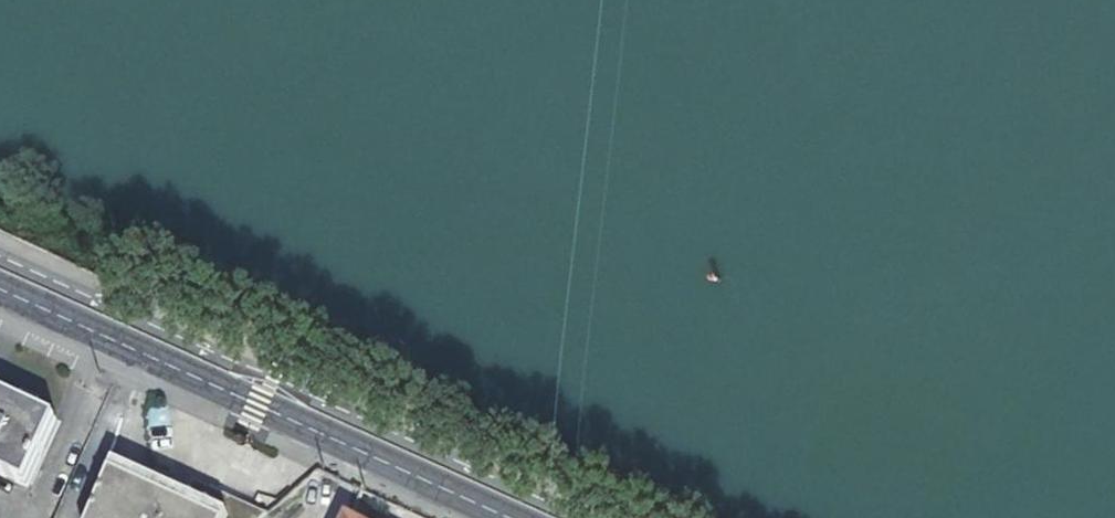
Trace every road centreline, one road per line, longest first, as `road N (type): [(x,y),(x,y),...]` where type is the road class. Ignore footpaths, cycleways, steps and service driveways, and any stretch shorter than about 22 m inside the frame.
road 1 (primary): [(0,289),(509,517)]

